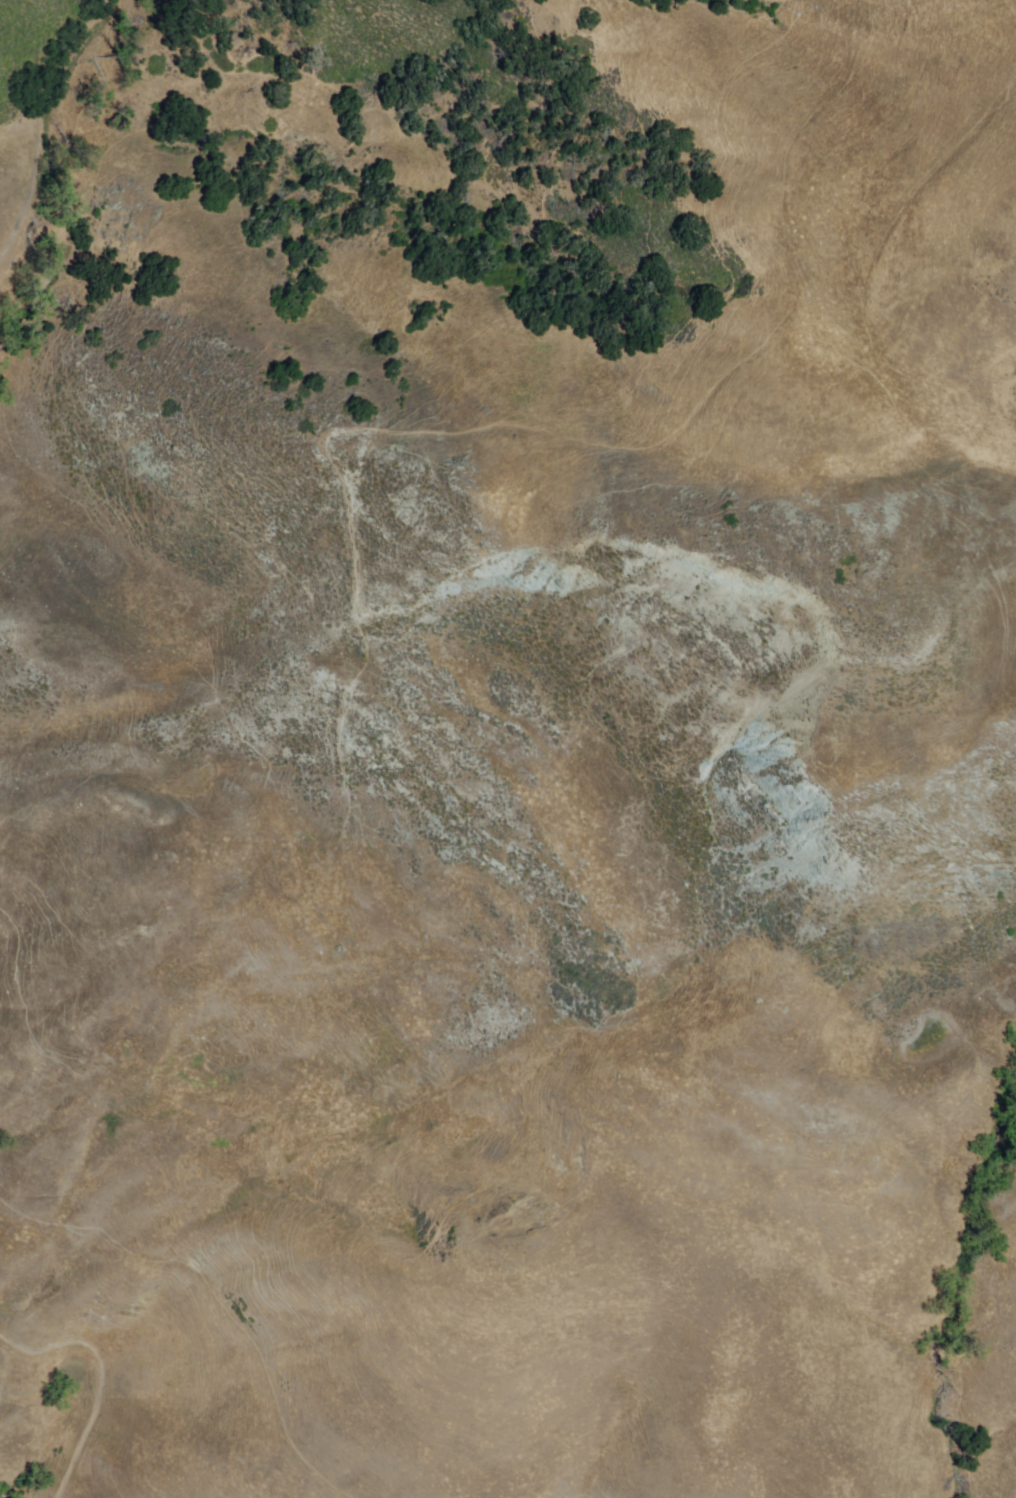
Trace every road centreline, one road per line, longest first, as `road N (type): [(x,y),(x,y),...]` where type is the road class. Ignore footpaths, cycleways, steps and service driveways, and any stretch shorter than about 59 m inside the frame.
road 1 (track): [(0,270),(42,173),(54,130),(50,104),(124,0)]
road 2 (track): [(58,1497),(98,1405),(102,1361),(87,1342),(38,1354),(0,1339)]

